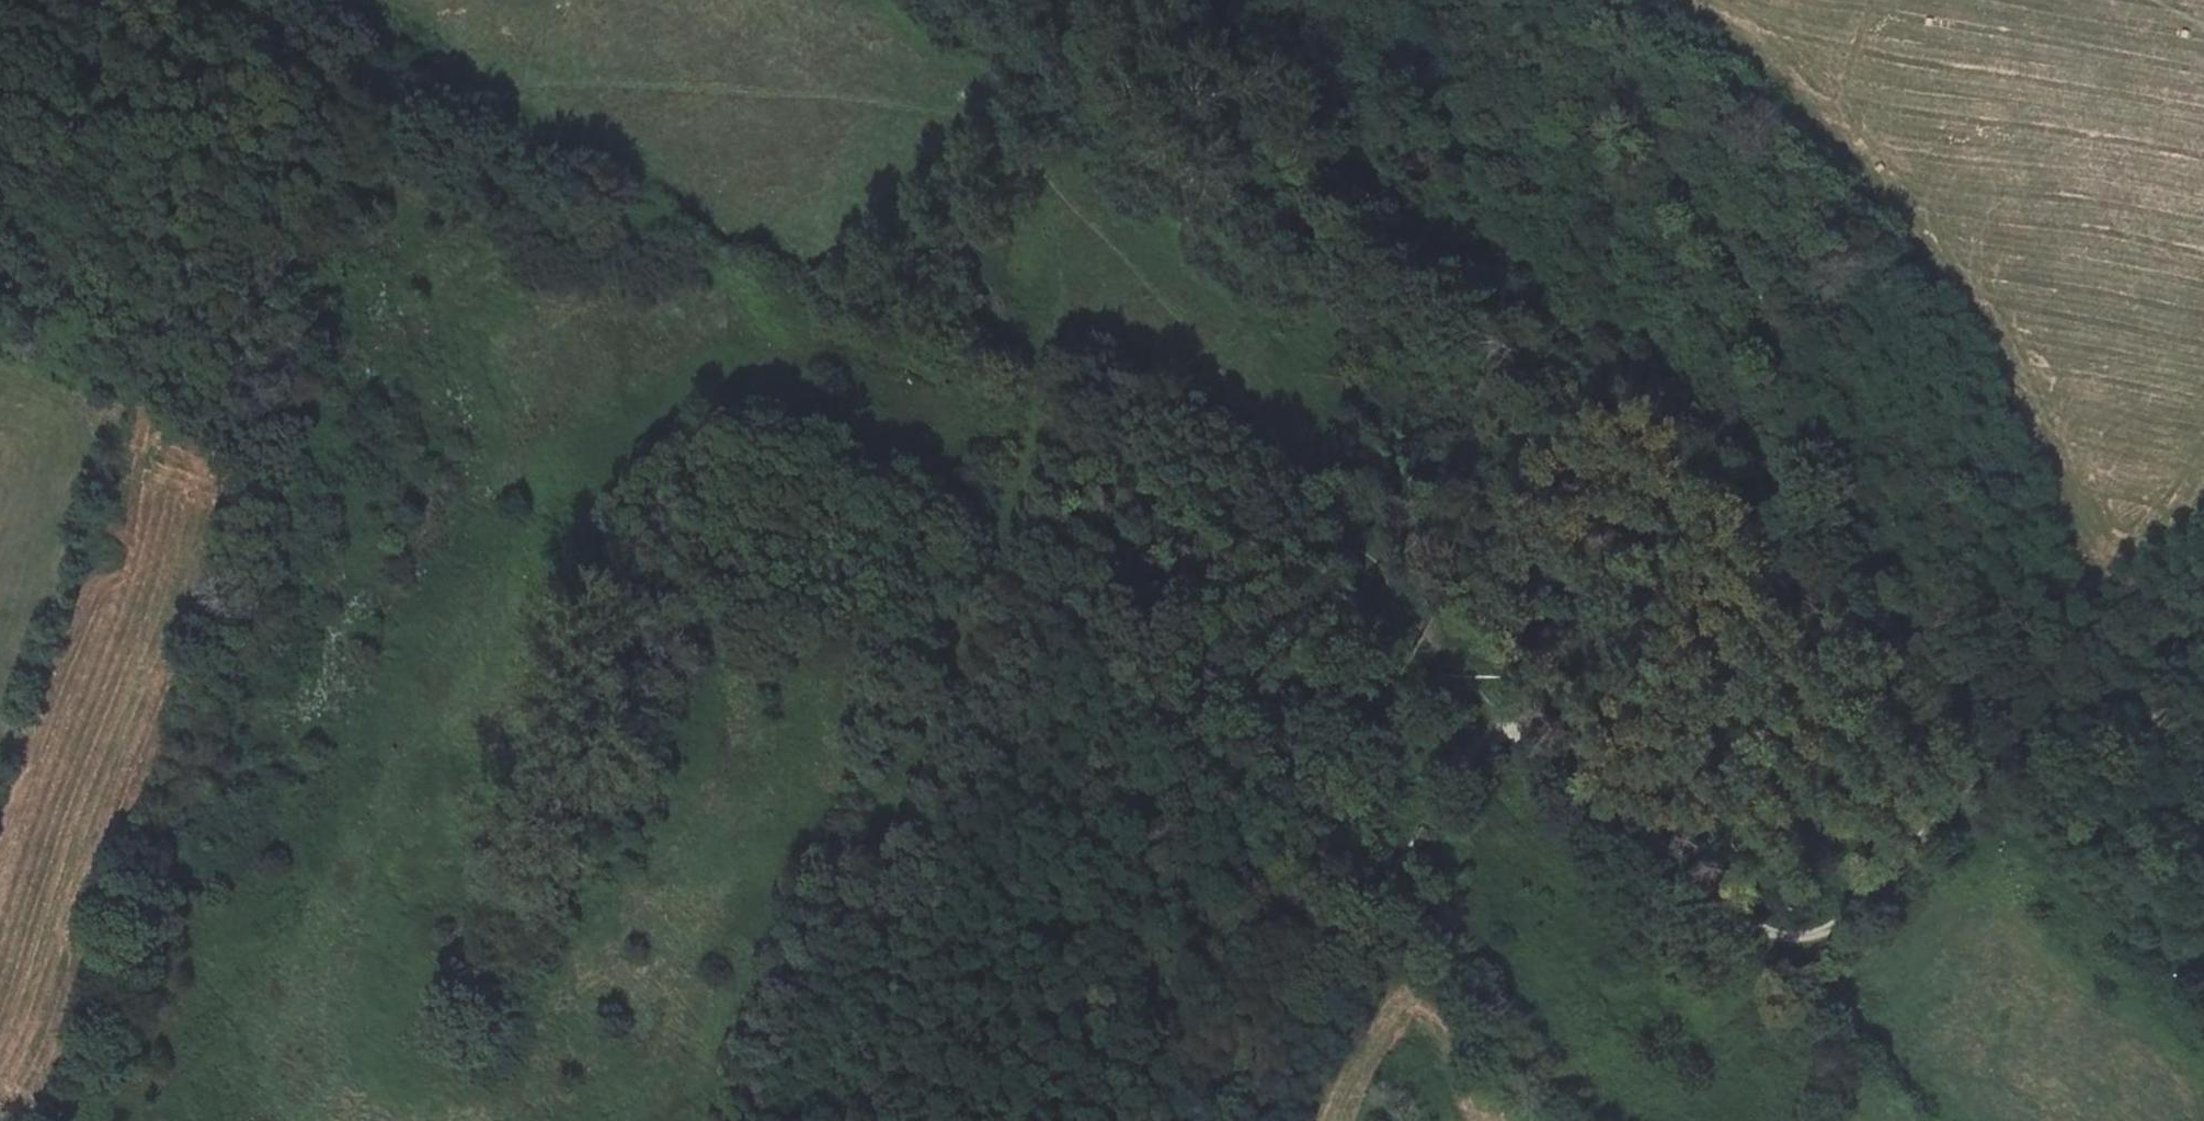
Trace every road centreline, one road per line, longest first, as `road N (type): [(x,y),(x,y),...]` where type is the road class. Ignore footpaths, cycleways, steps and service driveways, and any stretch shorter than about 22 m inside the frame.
road 1 (track): [(1506,729),(1544,742),(1786,928),(1865,897),(1945,813),(2047,734),(2199,647)]
road 2 (track): [(1247,1120),(1473,750),(1506,729)]

